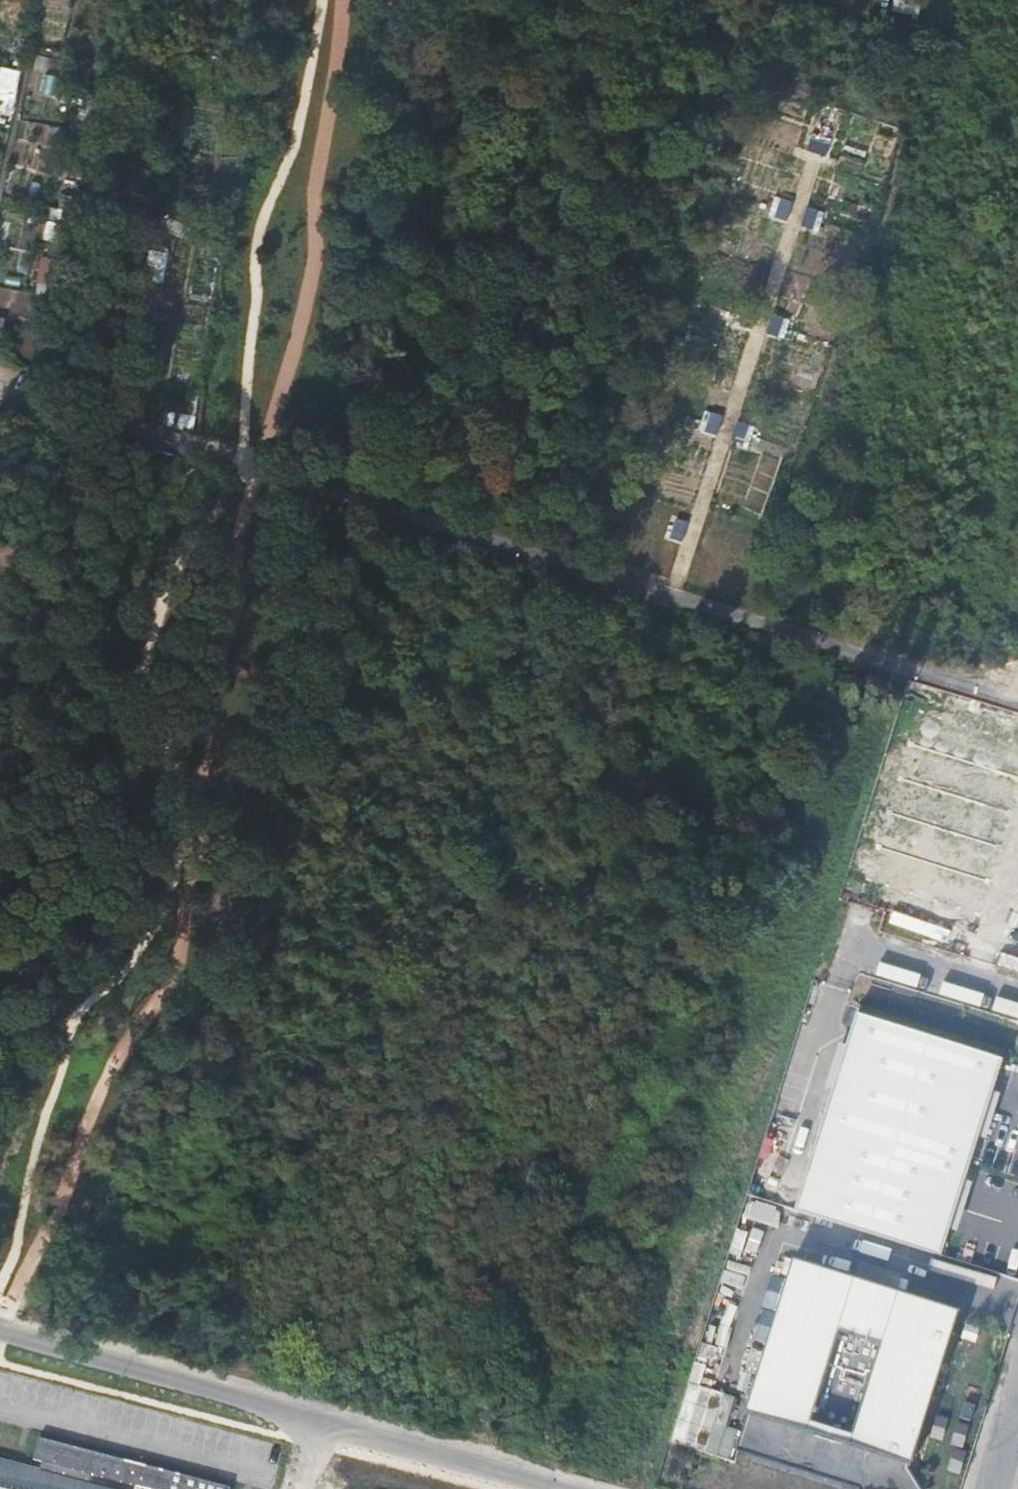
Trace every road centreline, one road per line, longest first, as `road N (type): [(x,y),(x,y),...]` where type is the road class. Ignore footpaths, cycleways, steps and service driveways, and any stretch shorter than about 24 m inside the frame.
road 1 (residential): [(0,1327),(312,1422),(574,1488)]
road 2 (unclassified): [(0,394),(277,478)]

